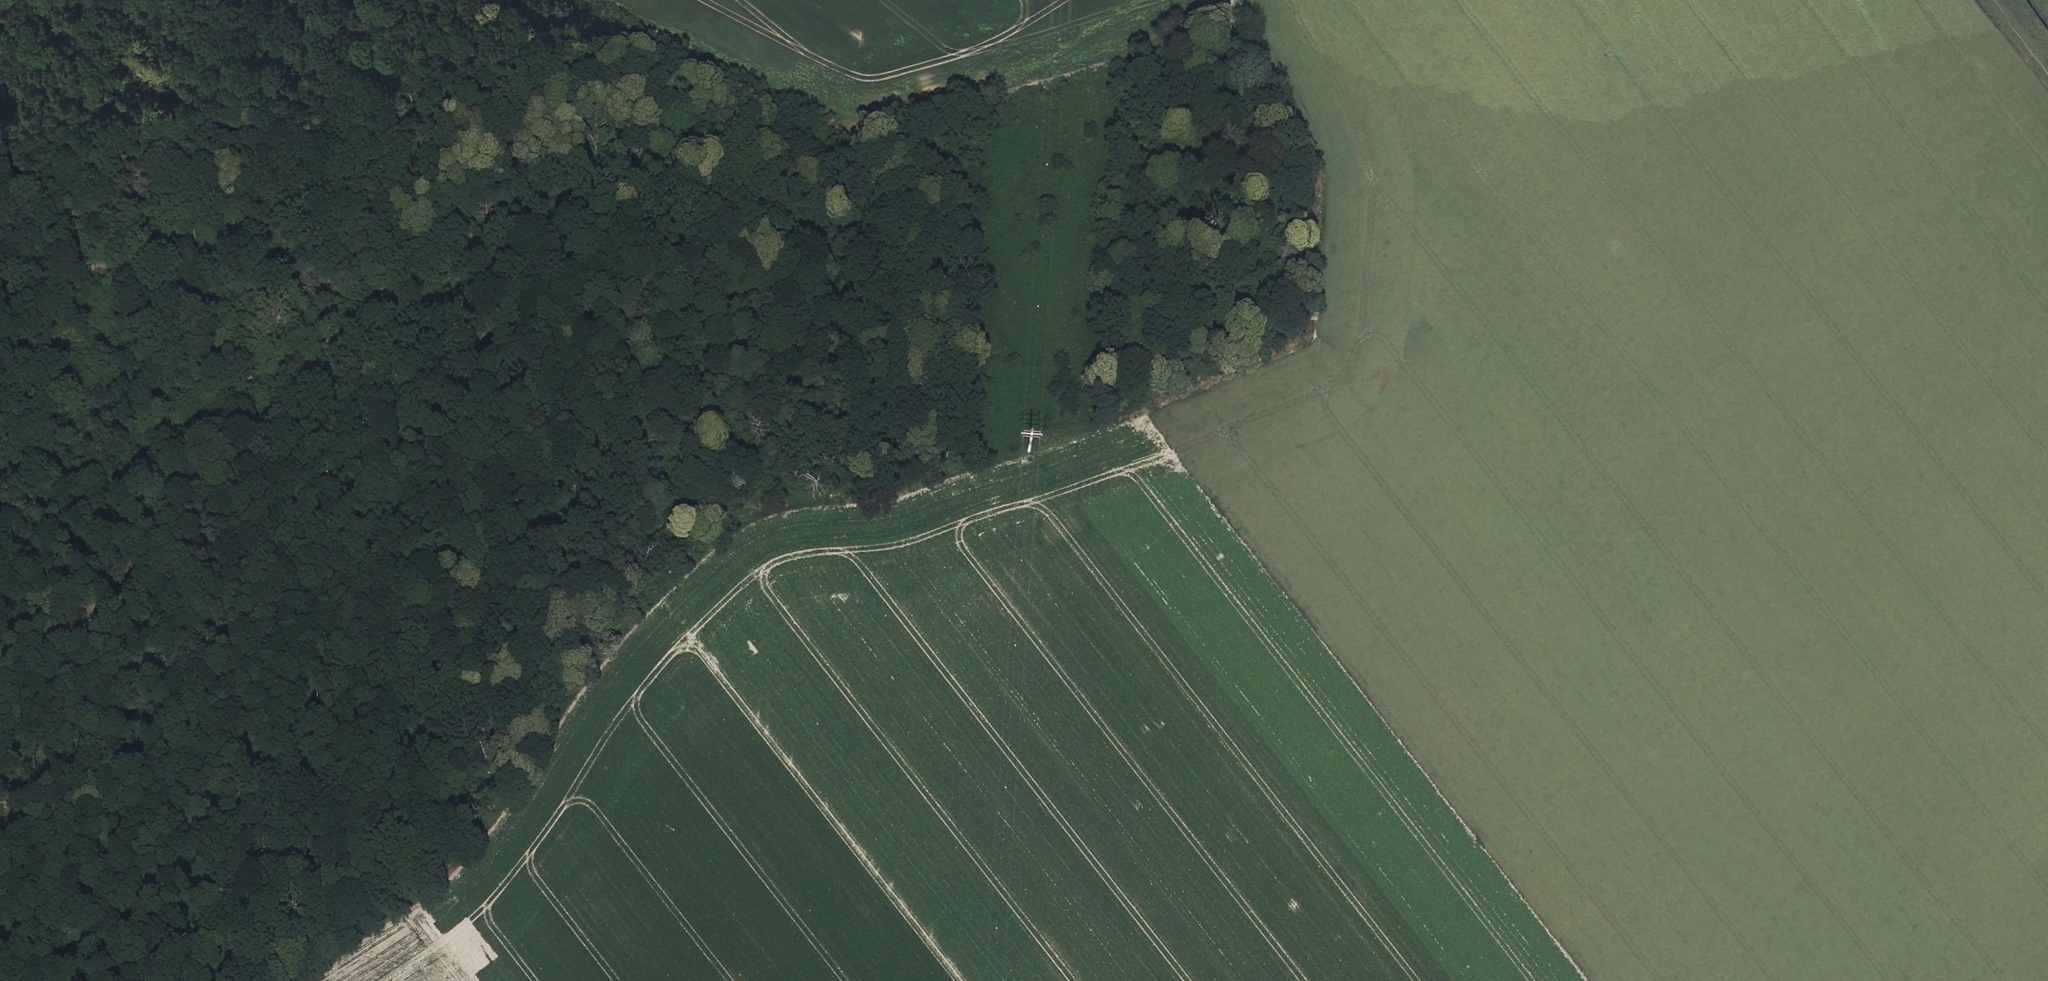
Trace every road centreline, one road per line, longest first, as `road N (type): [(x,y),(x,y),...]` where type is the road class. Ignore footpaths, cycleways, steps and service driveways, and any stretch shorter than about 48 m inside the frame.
road 1 (track): [(280,980),(340,438),(319,292),(232,0)]

